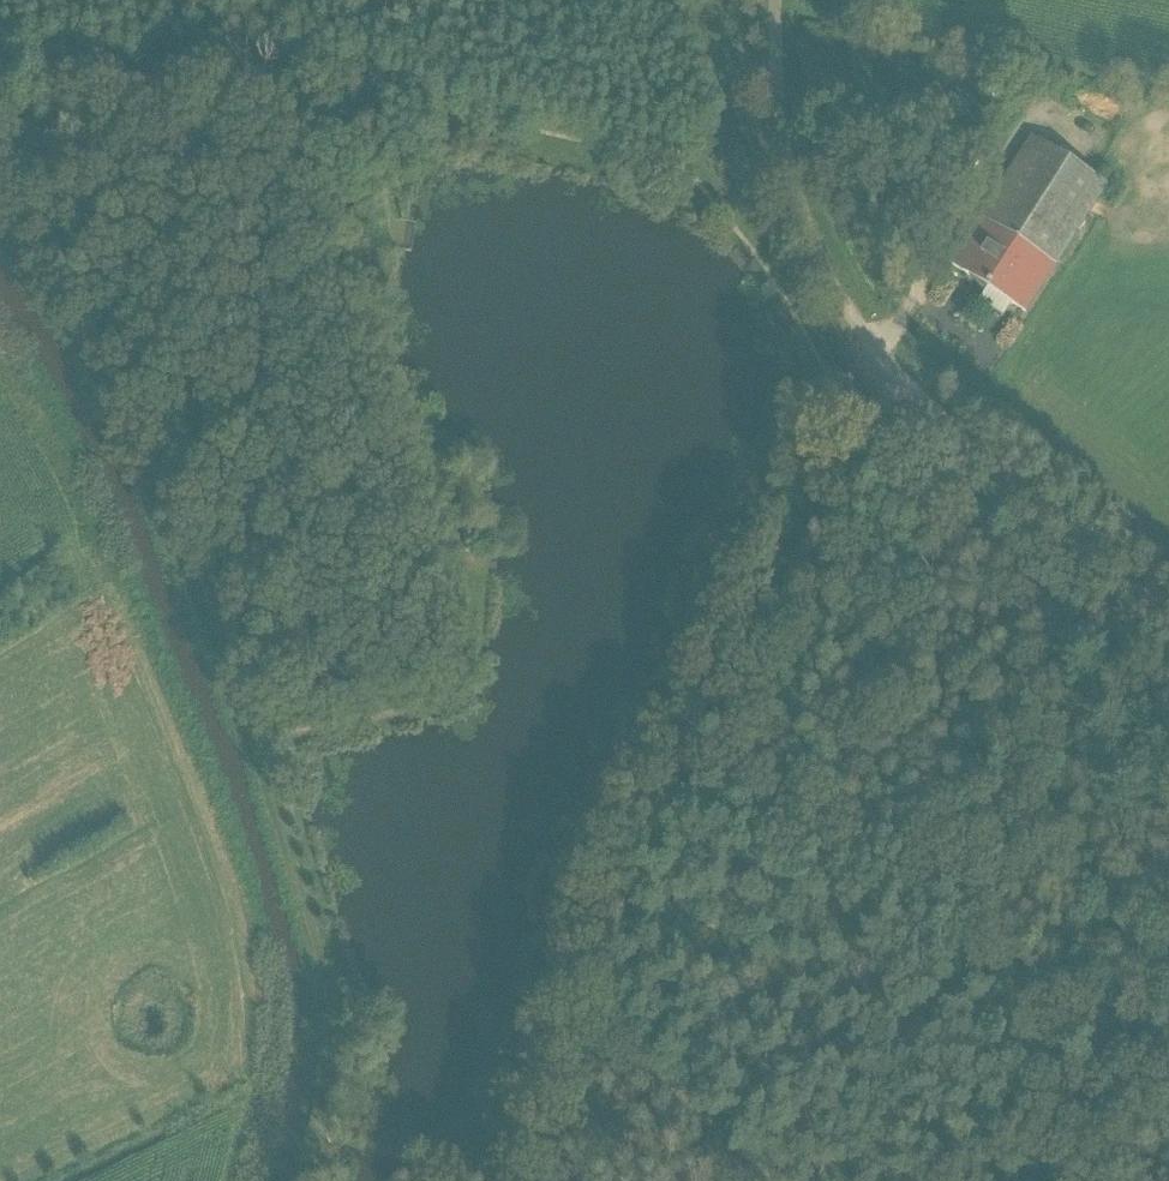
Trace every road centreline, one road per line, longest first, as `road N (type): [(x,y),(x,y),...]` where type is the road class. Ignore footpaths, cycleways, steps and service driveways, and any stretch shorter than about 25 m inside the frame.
road 1 (unclassified): [(1168,629),(909,386),(862,332),(790,195),(772,79),(773,0)]
road 2 (track): [(269,728),(243,637),(141,412),(0,216)]

